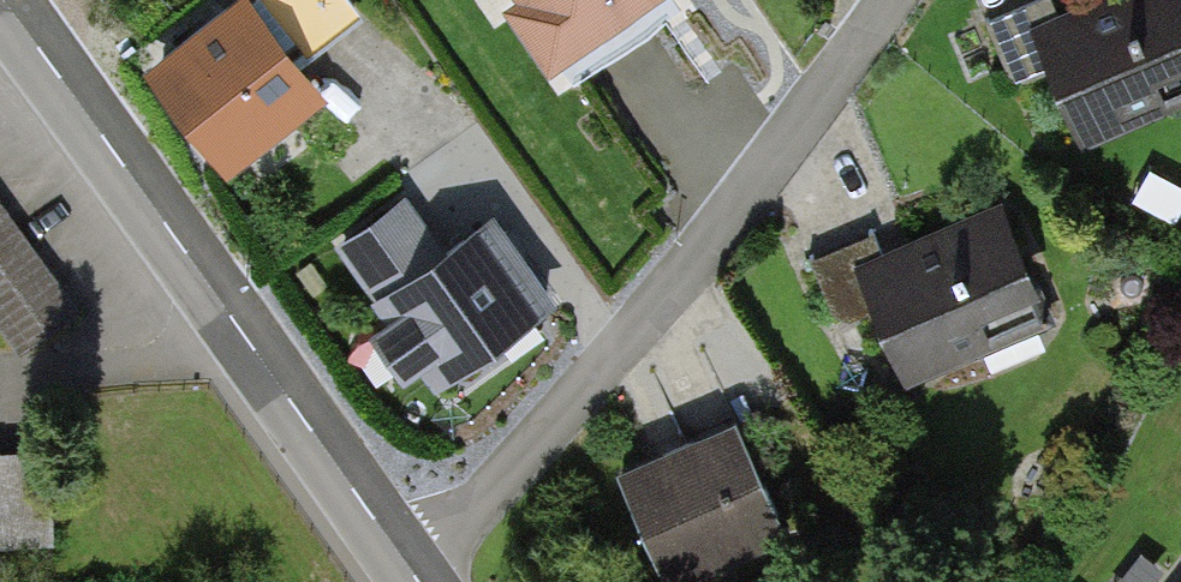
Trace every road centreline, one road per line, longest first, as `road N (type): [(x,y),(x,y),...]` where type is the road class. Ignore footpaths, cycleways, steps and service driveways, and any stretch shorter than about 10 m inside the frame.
road 1 (residential): [(409,568),(615,354),(892,0)]
road 2 (tertiary): [(409,568),(1,0)]

